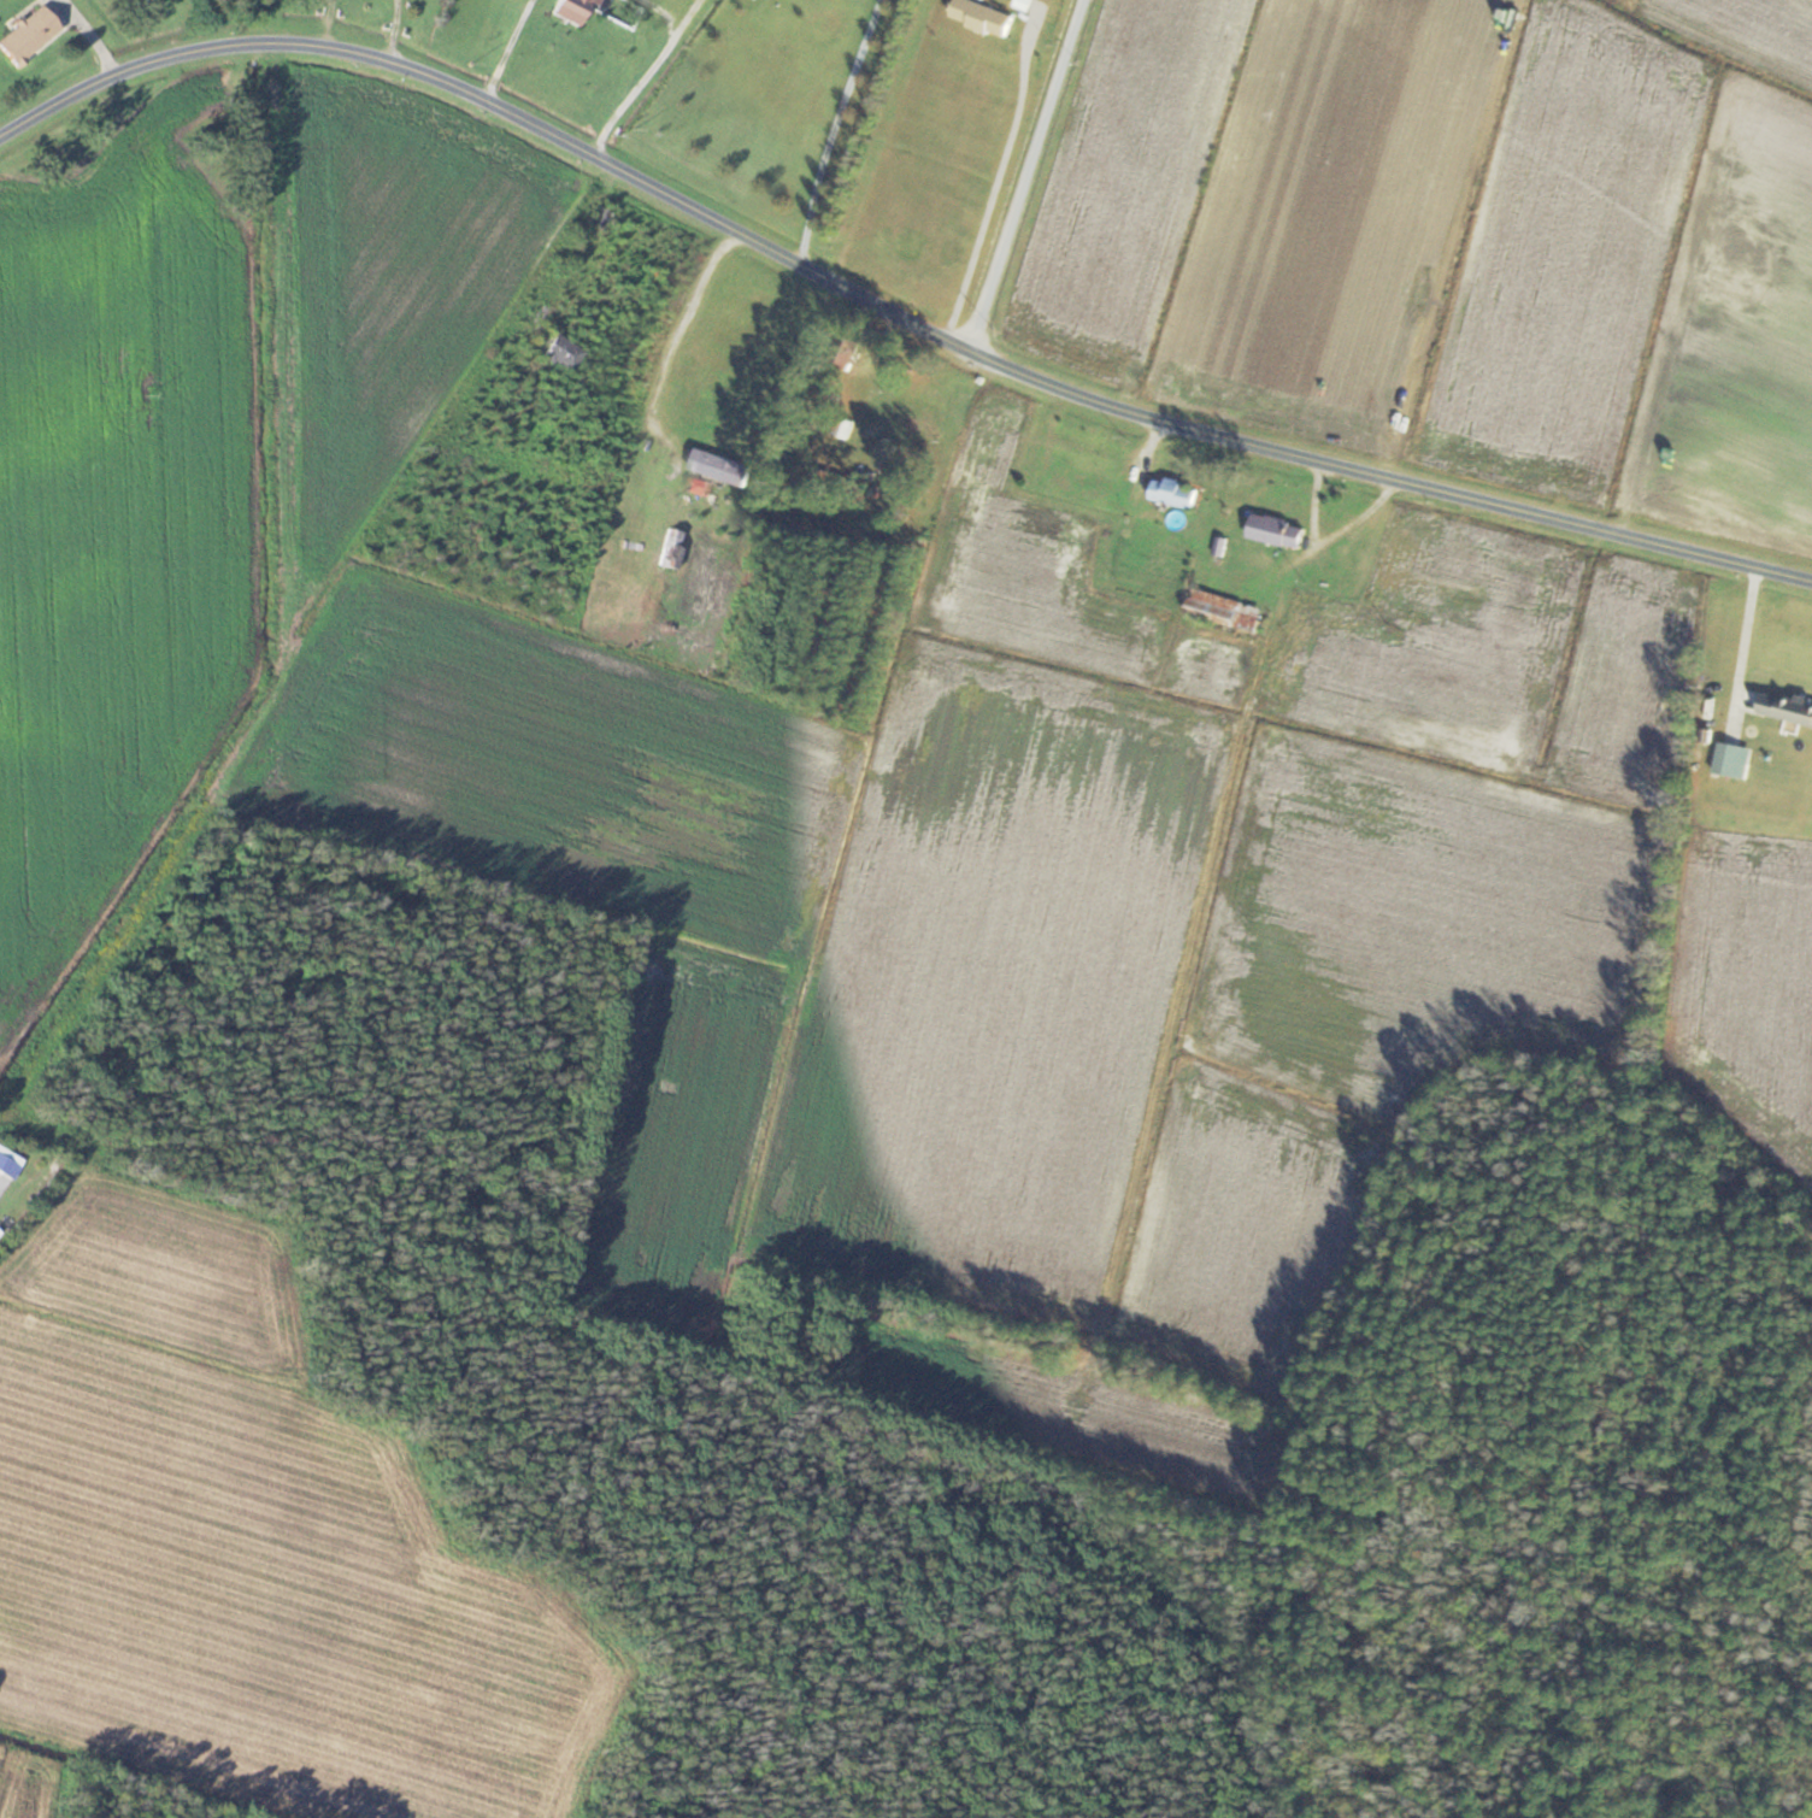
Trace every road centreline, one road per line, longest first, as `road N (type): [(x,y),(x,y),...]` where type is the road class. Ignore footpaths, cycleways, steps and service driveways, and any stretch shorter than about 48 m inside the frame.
road 1 (residential): [(0,139),(137,59),(199,39),(272,34),(371,47),(486,77),(736,229),(971,343),(1176,418),(1811,571)]
road 2 (residential): [(971,343),(1083,0)]

